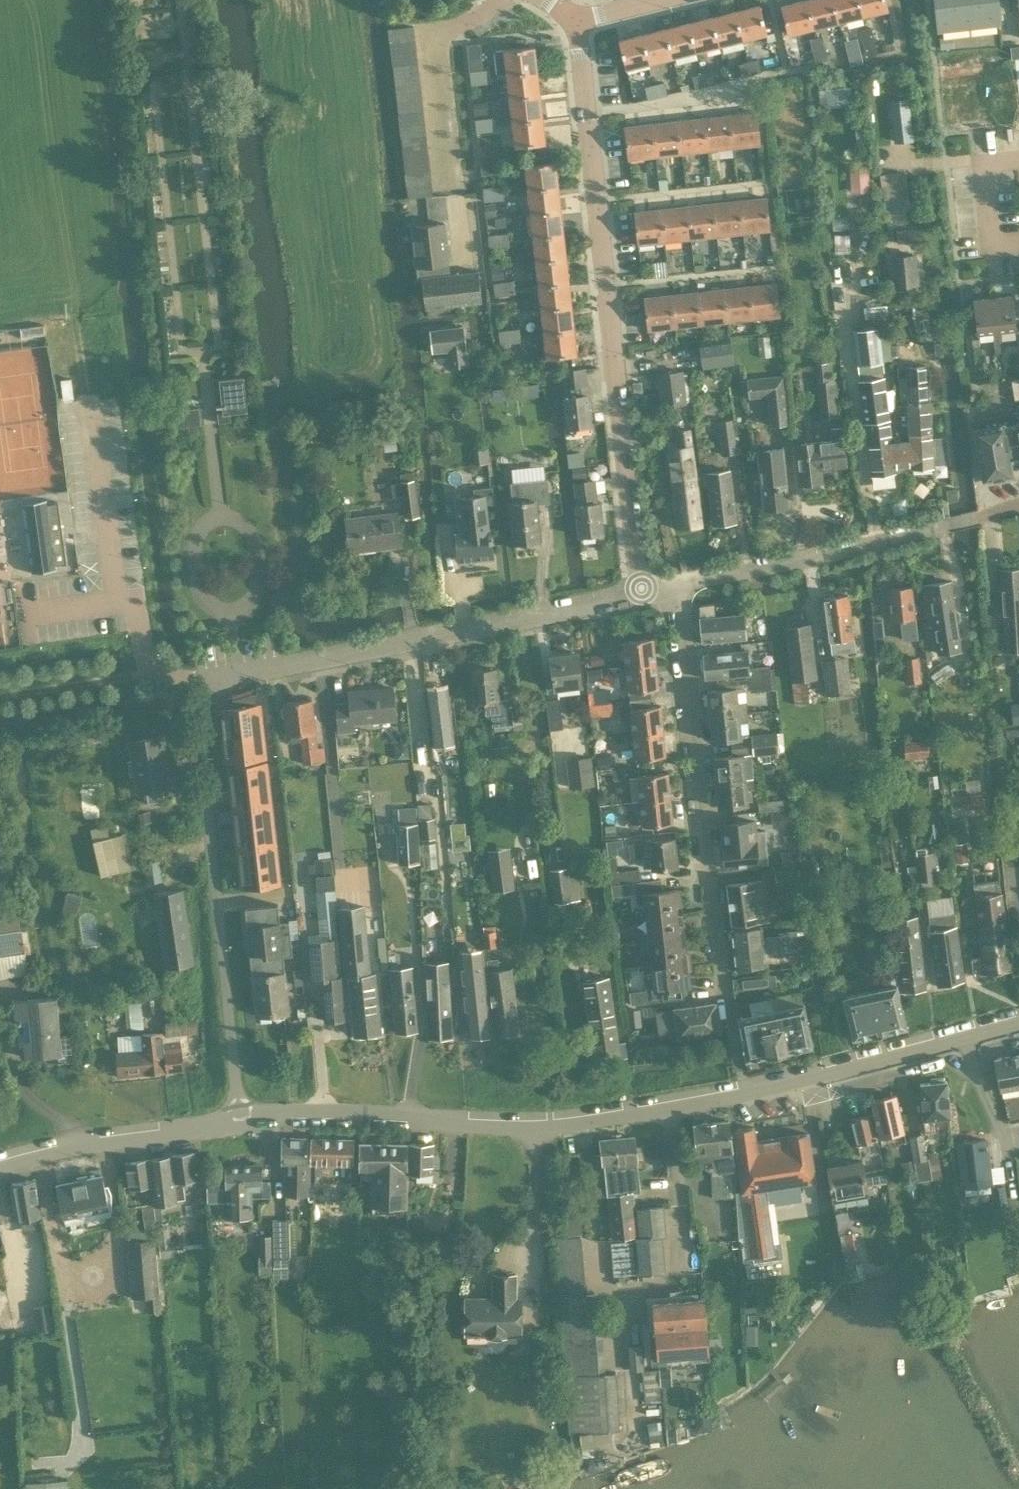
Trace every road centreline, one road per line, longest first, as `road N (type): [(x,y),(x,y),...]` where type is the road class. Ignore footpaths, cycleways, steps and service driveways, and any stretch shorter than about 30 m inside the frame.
road 1 (tertiary): [(240,1119),(353,1112),(548,1128),(745,1093),(1018,1023)]
road 2 (residential): [(642,590),(577,19)]
road 3 (residential): [(241,676),(202,698),(198,717),(240,1119)]
road 4 (residential): [(726,1007),(681,586)]
road 5 (residential): [(241,676),(642,590)]
road 6 (residential): [(681,586),(1018,507)]
road 7 (tertiary): [(0,1168),(102,1139),(240,1119)]
road 8 (track): [(0,694),(144,672),(162,659)]

